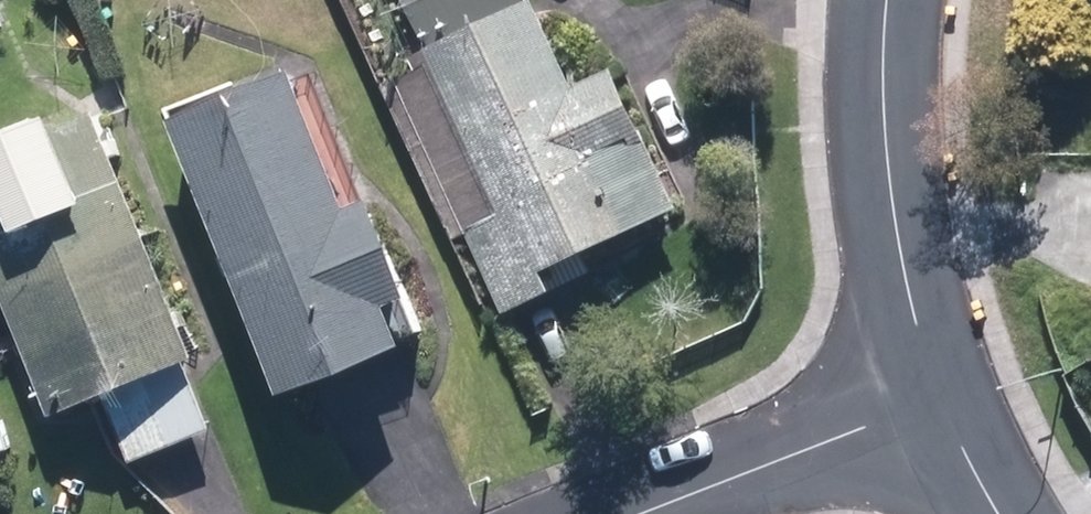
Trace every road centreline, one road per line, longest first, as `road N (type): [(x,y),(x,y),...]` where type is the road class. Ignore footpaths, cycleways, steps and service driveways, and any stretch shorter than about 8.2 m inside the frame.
road 1 (residential): [(893,0),(888,143),(903,262),(942,404)]
road 2 (residential): [(654,513),(942,404)]
road 3 (residential): [(942,404),(1003,513)]

